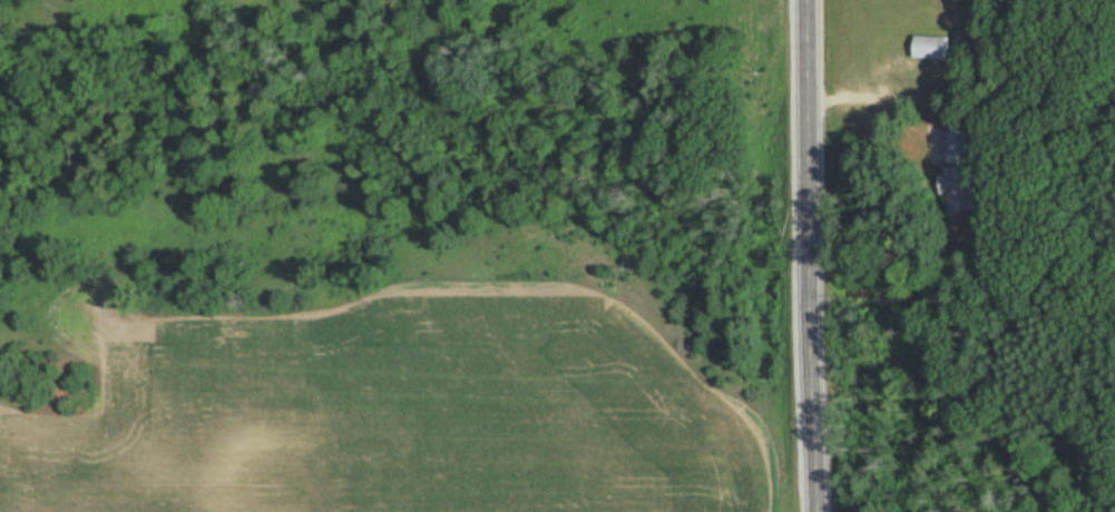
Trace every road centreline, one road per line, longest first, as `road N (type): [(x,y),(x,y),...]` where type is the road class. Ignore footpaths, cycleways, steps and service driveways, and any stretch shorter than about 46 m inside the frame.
road 1 (secondary): [(818,511),(807,0)]

